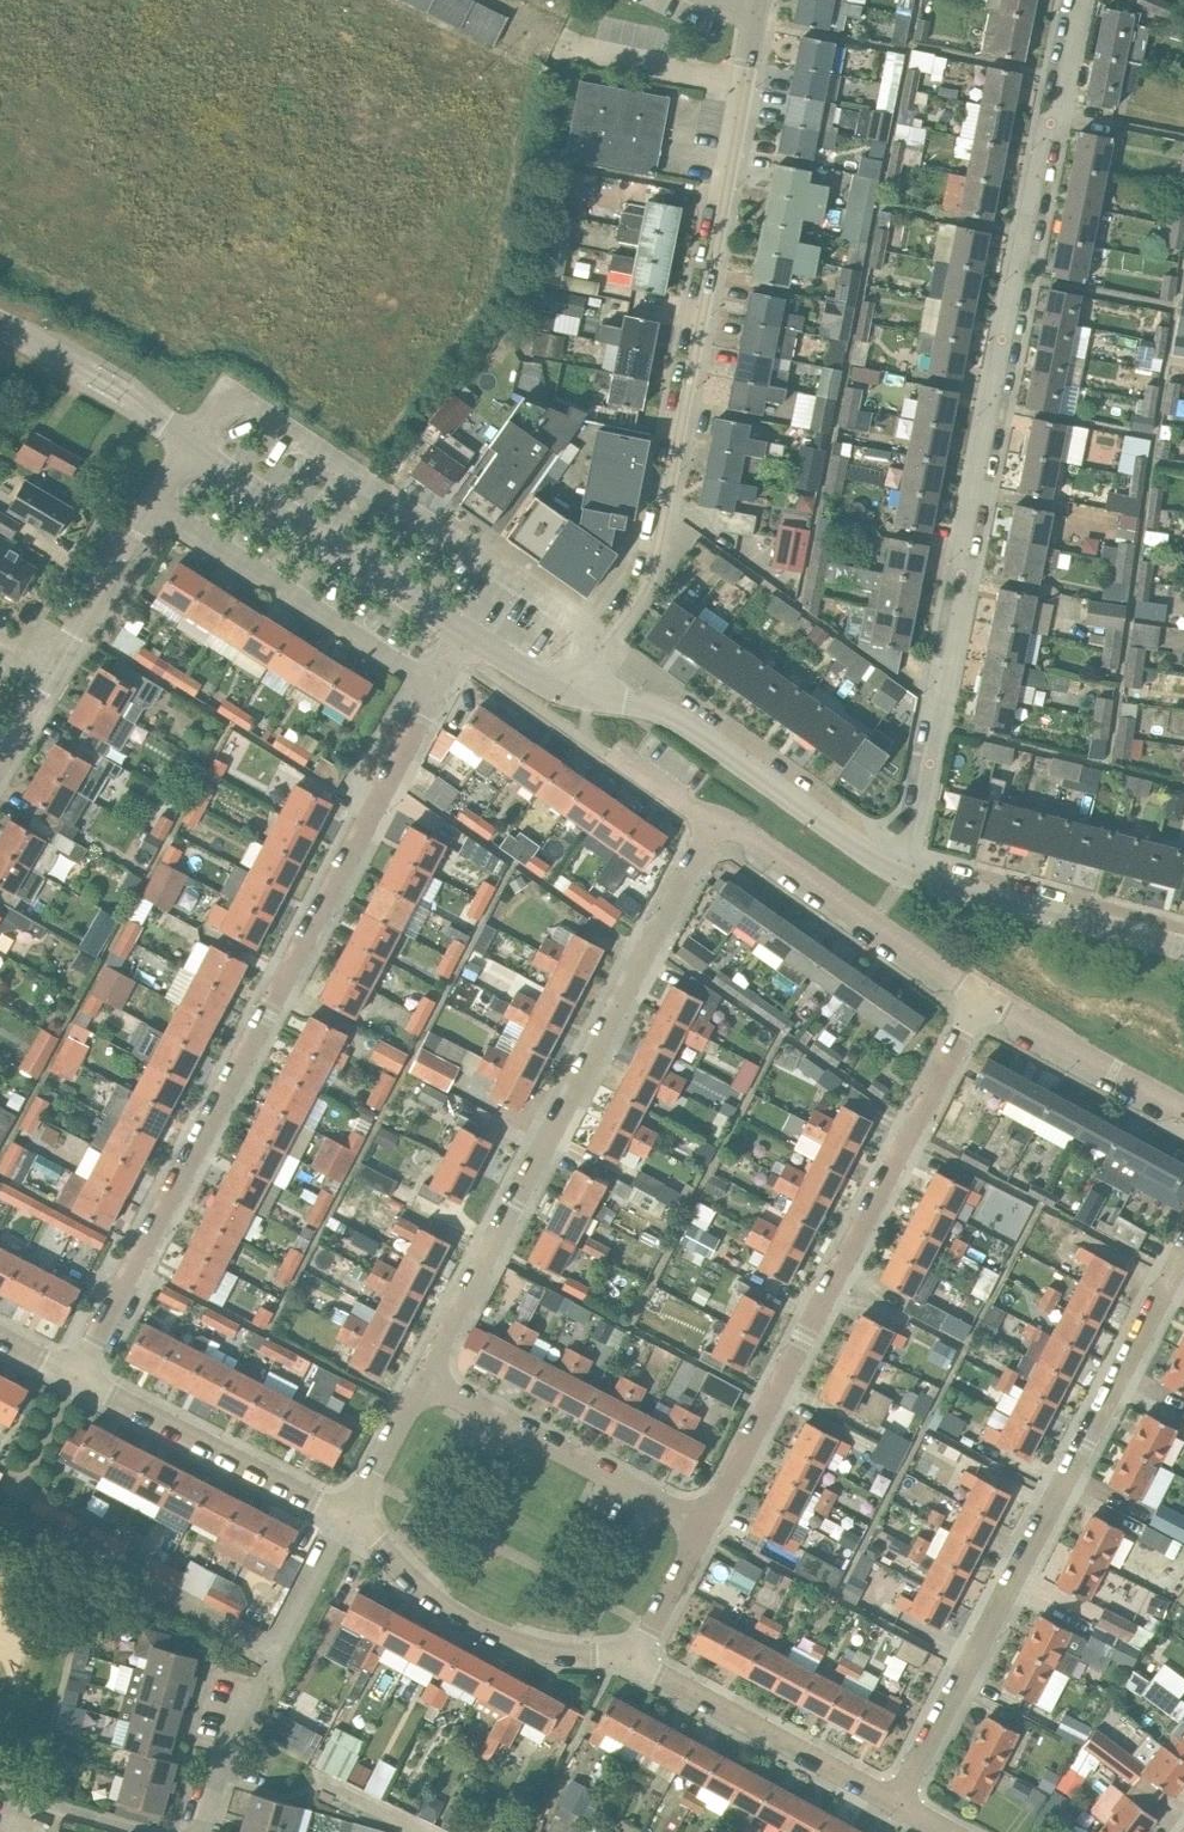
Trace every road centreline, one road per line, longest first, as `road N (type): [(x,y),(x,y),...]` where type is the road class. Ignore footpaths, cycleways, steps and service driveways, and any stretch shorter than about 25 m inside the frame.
road 1 (residential): [(898,871),(915,836),(960,595),(960,553),(1080,0)]
road 2 (residential): [(79,1372),(434,686)]
road 3 (residential): [(747,85),(656,555),(646,582),(569,689)]
road 4 (residential): [(418,1379),(717,817)]
road 5 (residential): [(896,1801),(1183,1243)]
road 6 (residential): [(706,1525),(982,997)]
road 7 (tertiary): [(898,871),(675,716),(569,689)]
road 8 (residential): [(203,1831),(264,1676),(349,1513)]
road 9 (residential): [(434,686),(151,503)]
road 10 (residential): [(634,1659),(525,1645),(476,1625),(429,1596),(349,1513)]
road 11 (tertiary): [(460,629),(191,442)]
road 12 (residential): [(706,1525),(418,1379)]
road 13 (residential): [(982,997),(717,817)]
road 14 (residential): [(349,1513),(79,1372)]
road 15 (residential): [(896,1801),(634,1659)]
road 16 (tertiary): [(1183,944),(898,871)]
road 17 (residential): [(1183,1106),(982,997)]
road 18 (tertiary): [(191,442),(124,391),(0,326)]
road 19 (unclassified): [(56,666),(151,503)]
road 20 (residential): [(634,1659),(706,1525)]
road 21 (residential): [(349,1513),(418,1379)]
road 22 (residential): [(717,817),(676,801),(606,755)]
road 23 (tertiary): [(569,689),(460,629)]

